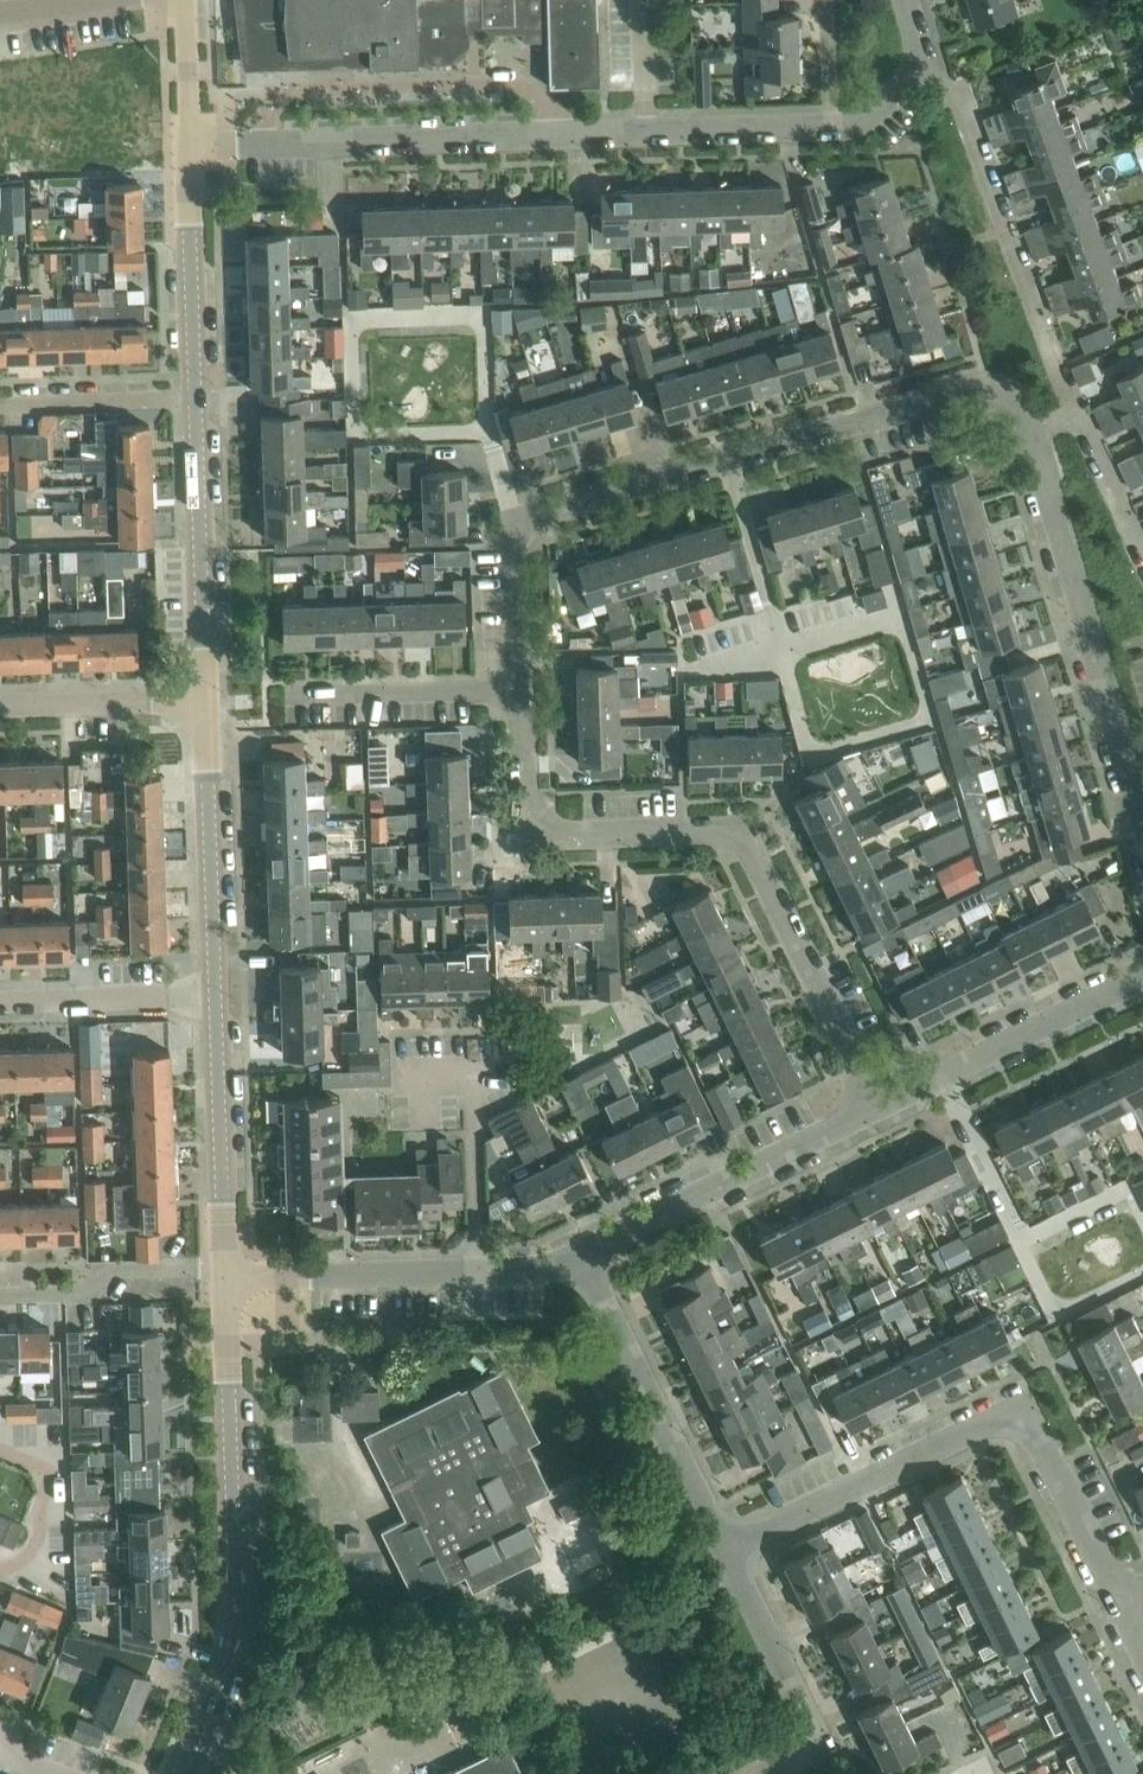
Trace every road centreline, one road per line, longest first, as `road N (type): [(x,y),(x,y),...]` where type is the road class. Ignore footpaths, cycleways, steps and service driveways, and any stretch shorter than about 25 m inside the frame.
road 1 (residential): [(518,688),(514,553),(526,519),(954,394),(997,387),(1034,429)]
road 2 (residential): [(880,1107),(750,839),(737,829),(557,831),(541,820),(527,807),(518,688)]
road 3 (residential): [(187,148),(830,127)]
road 4 (residential): [(1121,1605),(1037,1430),(996,1416),(724,1548)]
road 5 (residential): [(184,1773),(235,1634),(240,1567),(229,1273)]
road 6 (residential): [(1072,415),(955,97),(923,76)]
road 7 (residential): [(229,1273),(583,1261)]
road 8 (residential): [(583,1261),(880,1107)]
road 9 (residential): [(1034,429),(1126,745)]
road 10 (residential): [(724,1548),(583,1261)]
road 11 (residential): [(206,696),(194,397)]
road 12 (residential): [(222,990),(206,696)]
road 13 (residential): [(1142,973),(880,1107)]
road 14 (residential): [(229,1273),(222,990)]
road 15 (residential): [(776,1773),(801,1761),(808,1718),(724,1548)]
road 16 (residential): [(194,397),(187,148)]
road 17 (residential): [(0,1290),(64,1290),(143,1273),(229,1273)]
road 18 (residential): [(518,688),(288,696)]
road 19 (residential): [(0,1002),(222,990)]
road 20 (residential): [(0,704),(206,696)]
road 21 (residential): [(194,397),(0,406)]
road 22 (residential): [(187,148),(182,0)]
road 23 (residential): [(1142,541),(1089,427),(1072,415)]
road 24 (residential): [(830,127),(828,0)]

